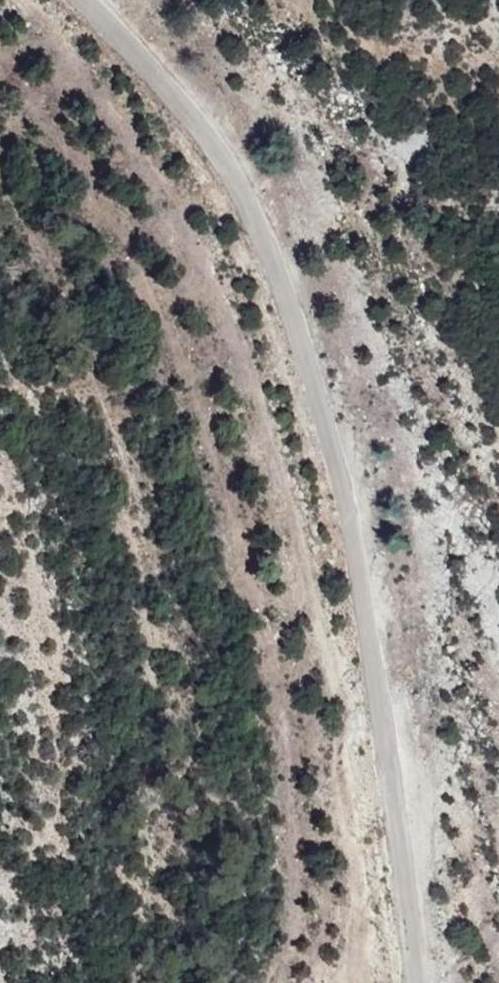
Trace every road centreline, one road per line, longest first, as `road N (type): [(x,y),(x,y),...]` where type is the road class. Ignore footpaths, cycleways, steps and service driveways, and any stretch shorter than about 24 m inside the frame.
road 1 (track): [(336,982),(358,938),(358,893),(337,856),(323,648),(286,482),(168,173),(78,46),(30,0)]
road 2 (unclassified): [(81,0),(200,125),(246,198),(289,316),(366,633),(417,982)]

